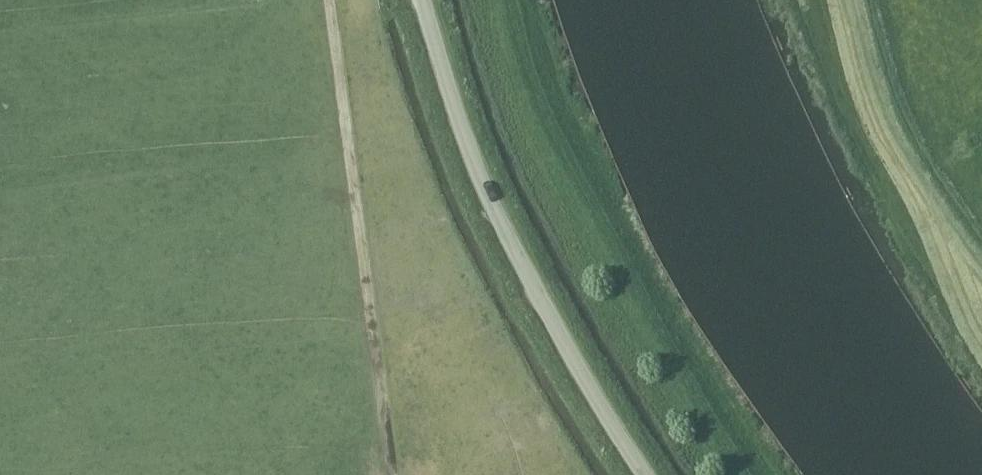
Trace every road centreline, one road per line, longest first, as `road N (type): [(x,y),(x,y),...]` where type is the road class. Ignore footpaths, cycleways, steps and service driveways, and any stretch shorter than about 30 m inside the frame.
road 1 (track): [(747,474),(626,289),(542,94),(518,0)]
road 2 (unclassified): [(646,474),(506,234),(449,94),(424,0)]
road 3 (track): [(327,0),(387,474)]
road 4 (track): [(910,197),(981,297)]

